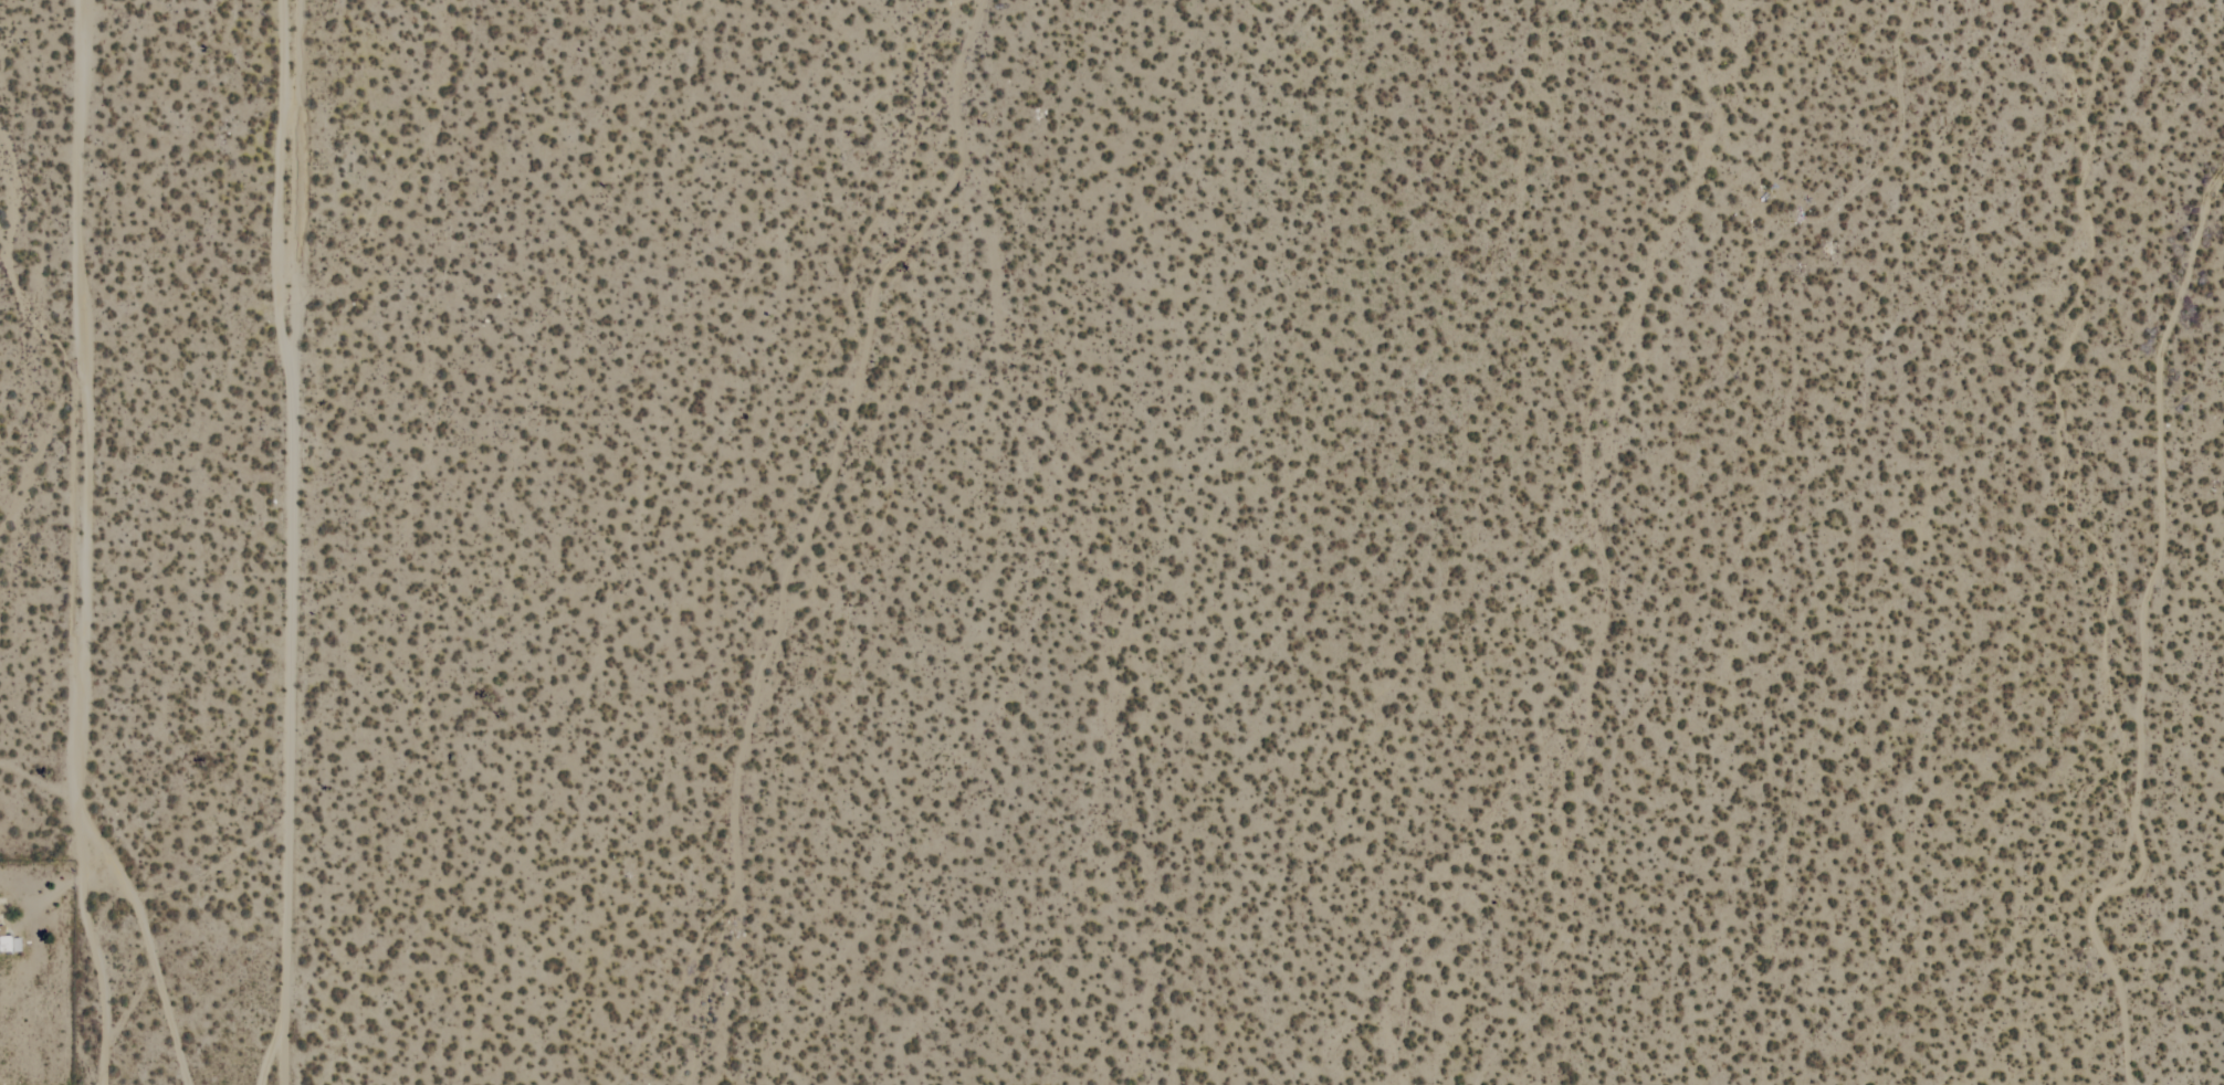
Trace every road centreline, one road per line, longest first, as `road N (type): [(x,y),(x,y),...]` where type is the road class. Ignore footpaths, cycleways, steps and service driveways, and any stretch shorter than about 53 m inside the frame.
road 1 (residential): [(289,1084),(298,0)]
road 2 (track): [(100,1084),(102,969),(80,887)]

